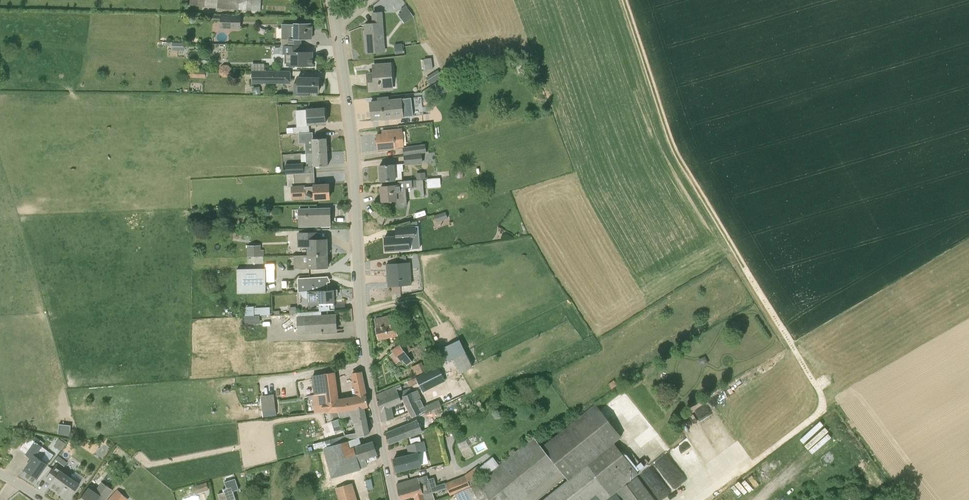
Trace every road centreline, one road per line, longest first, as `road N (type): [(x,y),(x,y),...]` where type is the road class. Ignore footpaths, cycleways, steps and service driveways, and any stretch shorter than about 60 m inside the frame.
road 1 (tertiary): [(394,499),(363,346),(353,143),(333,0)]

